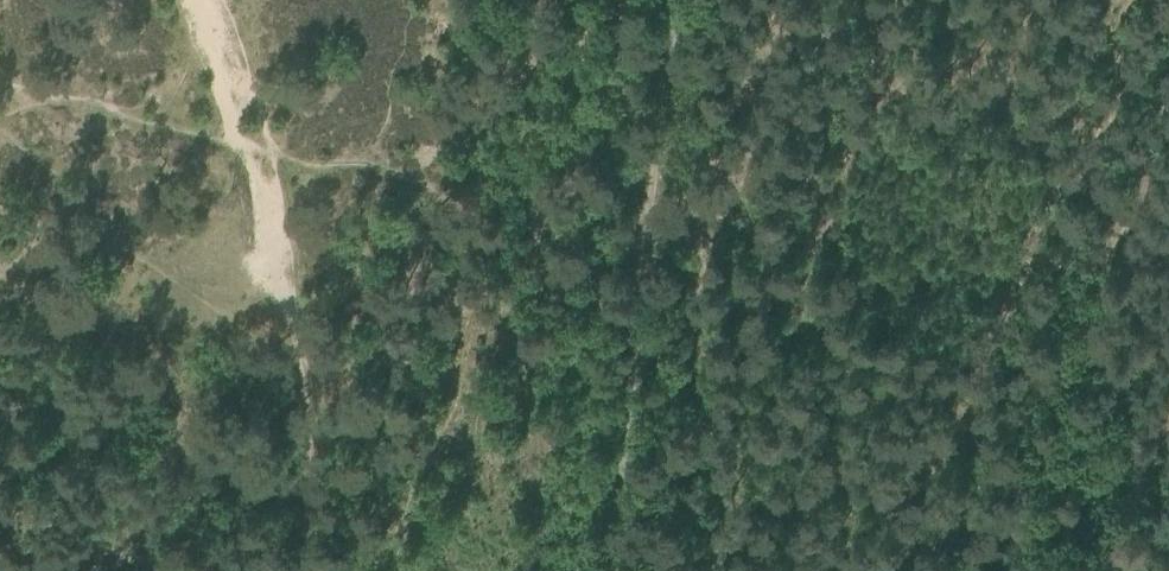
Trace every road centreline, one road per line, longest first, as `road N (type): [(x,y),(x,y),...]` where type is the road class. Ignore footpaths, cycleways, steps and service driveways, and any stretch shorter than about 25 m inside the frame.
road 1 (track): [(639,300),(442,176),(388,154),(258,137),(0,83)]
road 2 (track): [(312,570),(297,336),(258,137),(206,0)]
road 3 (track): [(1168,47),(1145,189),(1132,234),(1087,305),(1051,490),(1018,549),(994,570)]

